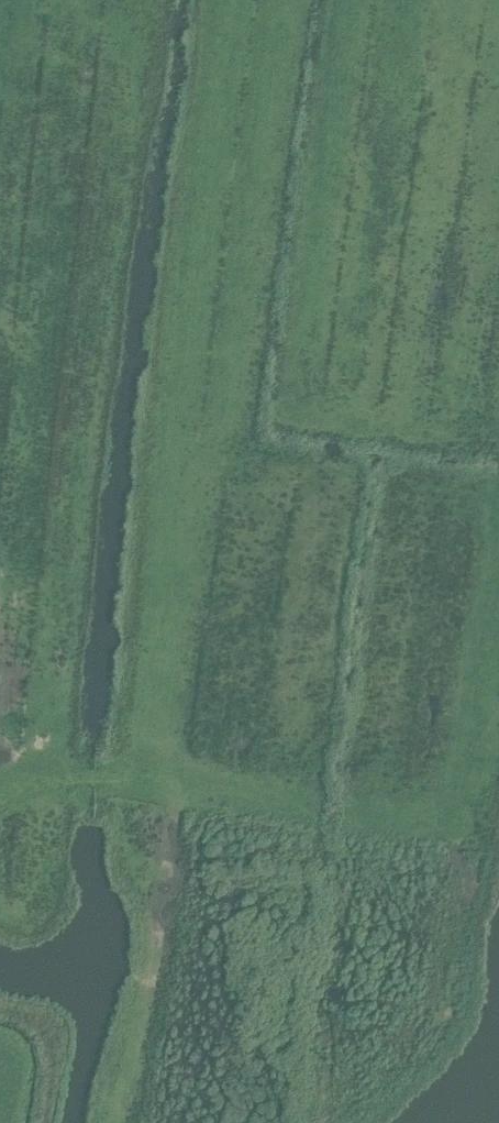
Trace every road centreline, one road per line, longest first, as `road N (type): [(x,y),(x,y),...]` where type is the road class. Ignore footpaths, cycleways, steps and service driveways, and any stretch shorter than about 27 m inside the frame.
road 1 (track): [(117,1122),(182,779)]

